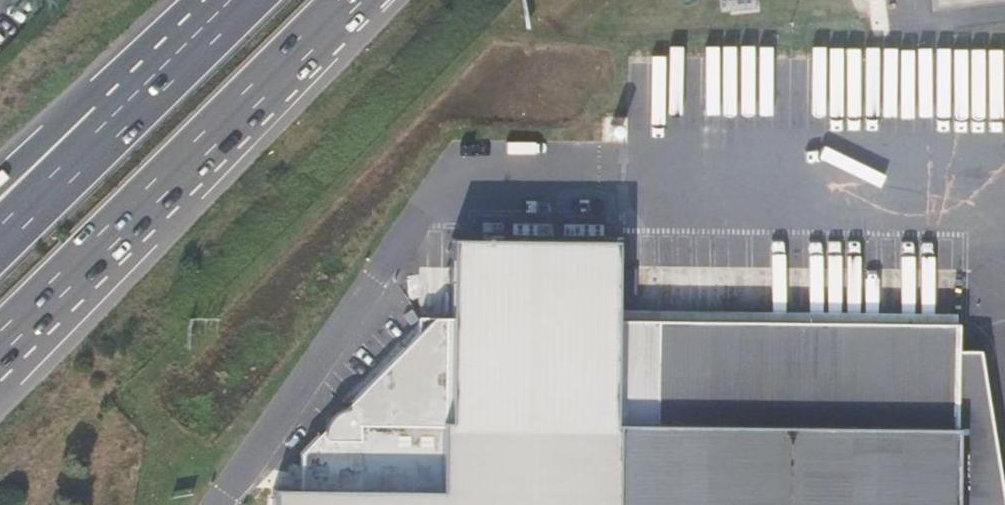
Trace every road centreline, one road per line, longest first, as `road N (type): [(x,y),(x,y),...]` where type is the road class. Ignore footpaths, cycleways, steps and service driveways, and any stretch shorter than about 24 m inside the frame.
road 1 (motorway): [(0,347),(352,0)]
road 2 (motorway): [(139,90),(0,227)]
road 3 (motorway): [(139,90),(57,129),(0,178)]
road 4 (motorway): [(233,0),(139,90)]

